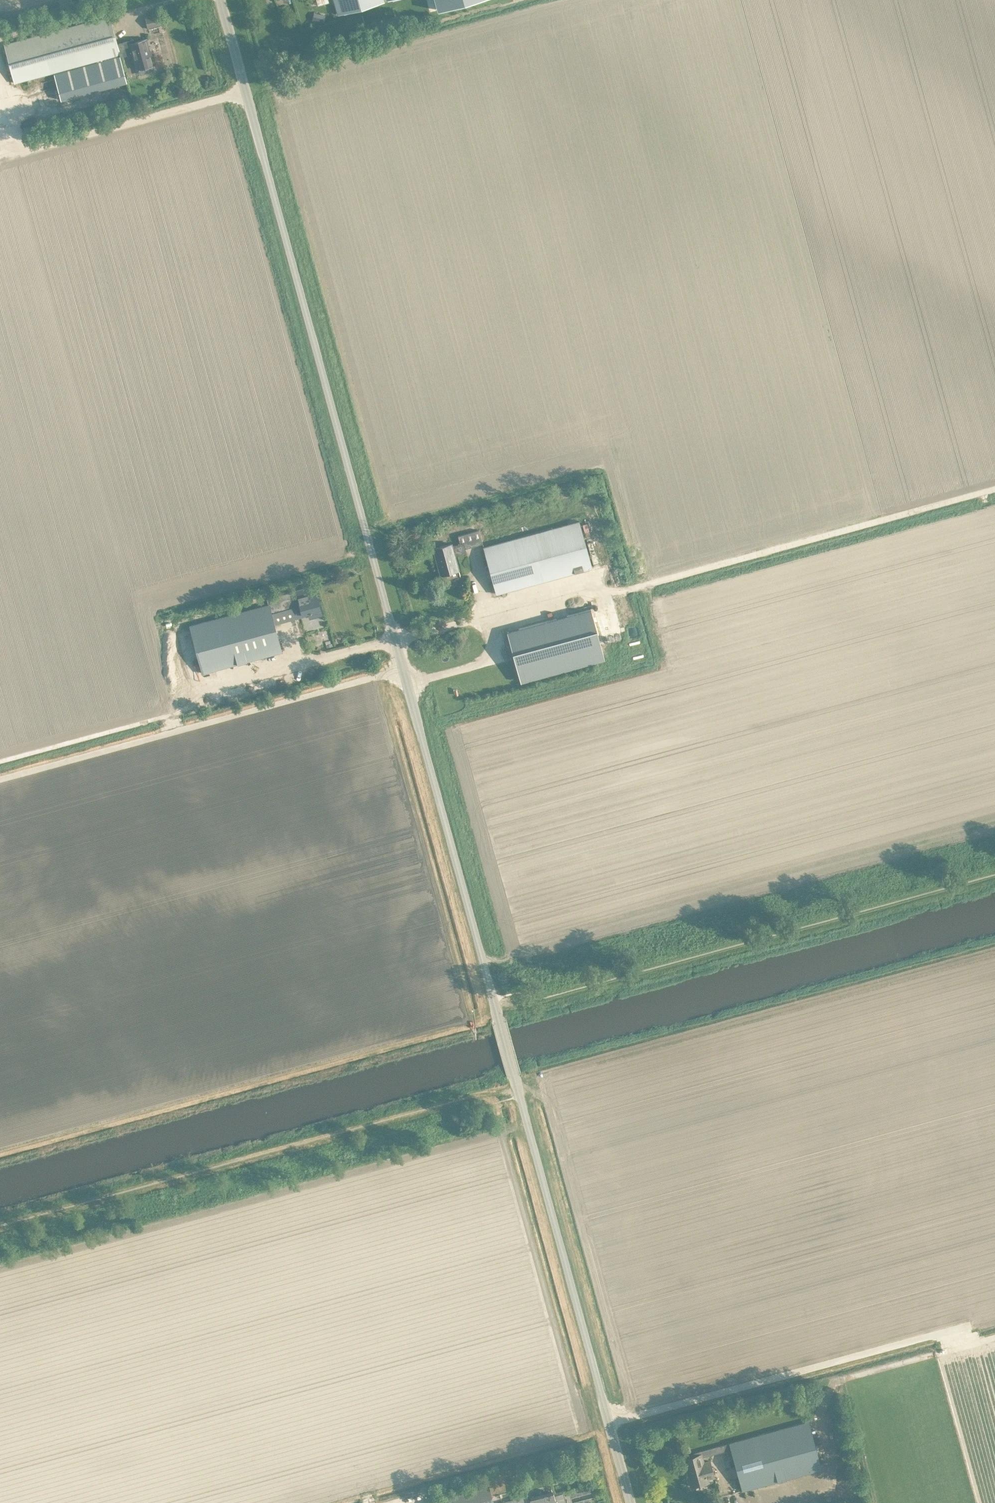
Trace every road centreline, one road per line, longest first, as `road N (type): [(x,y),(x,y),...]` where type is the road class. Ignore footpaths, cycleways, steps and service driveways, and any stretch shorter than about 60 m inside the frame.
road 1 (unclassified): [(628,1502),(216,0)]

